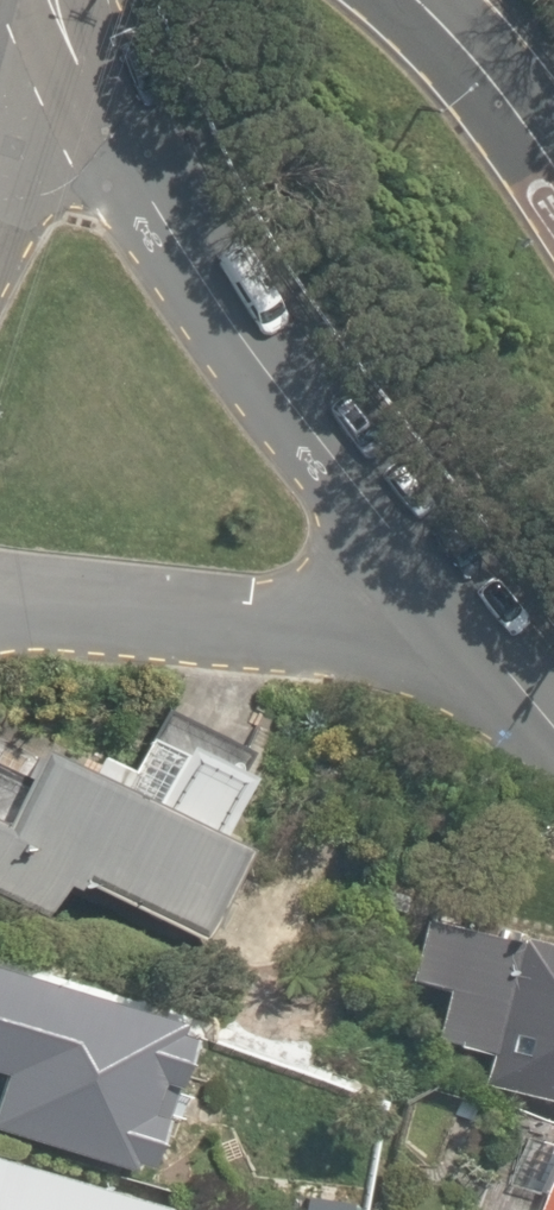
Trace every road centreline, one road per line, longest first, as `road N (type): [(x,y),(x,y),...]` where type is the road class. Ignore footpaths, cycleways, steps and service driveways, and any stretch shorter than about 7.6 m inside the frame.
road 1 (residential): [(65,66),(148,213),(443,587)]
road 2 (residential): [(0,601),(363,624),(443,587)]
road 3 (tertiary): [(422,0),(553,149)]
road 4 (residential): [(443,587),(553,719)]

